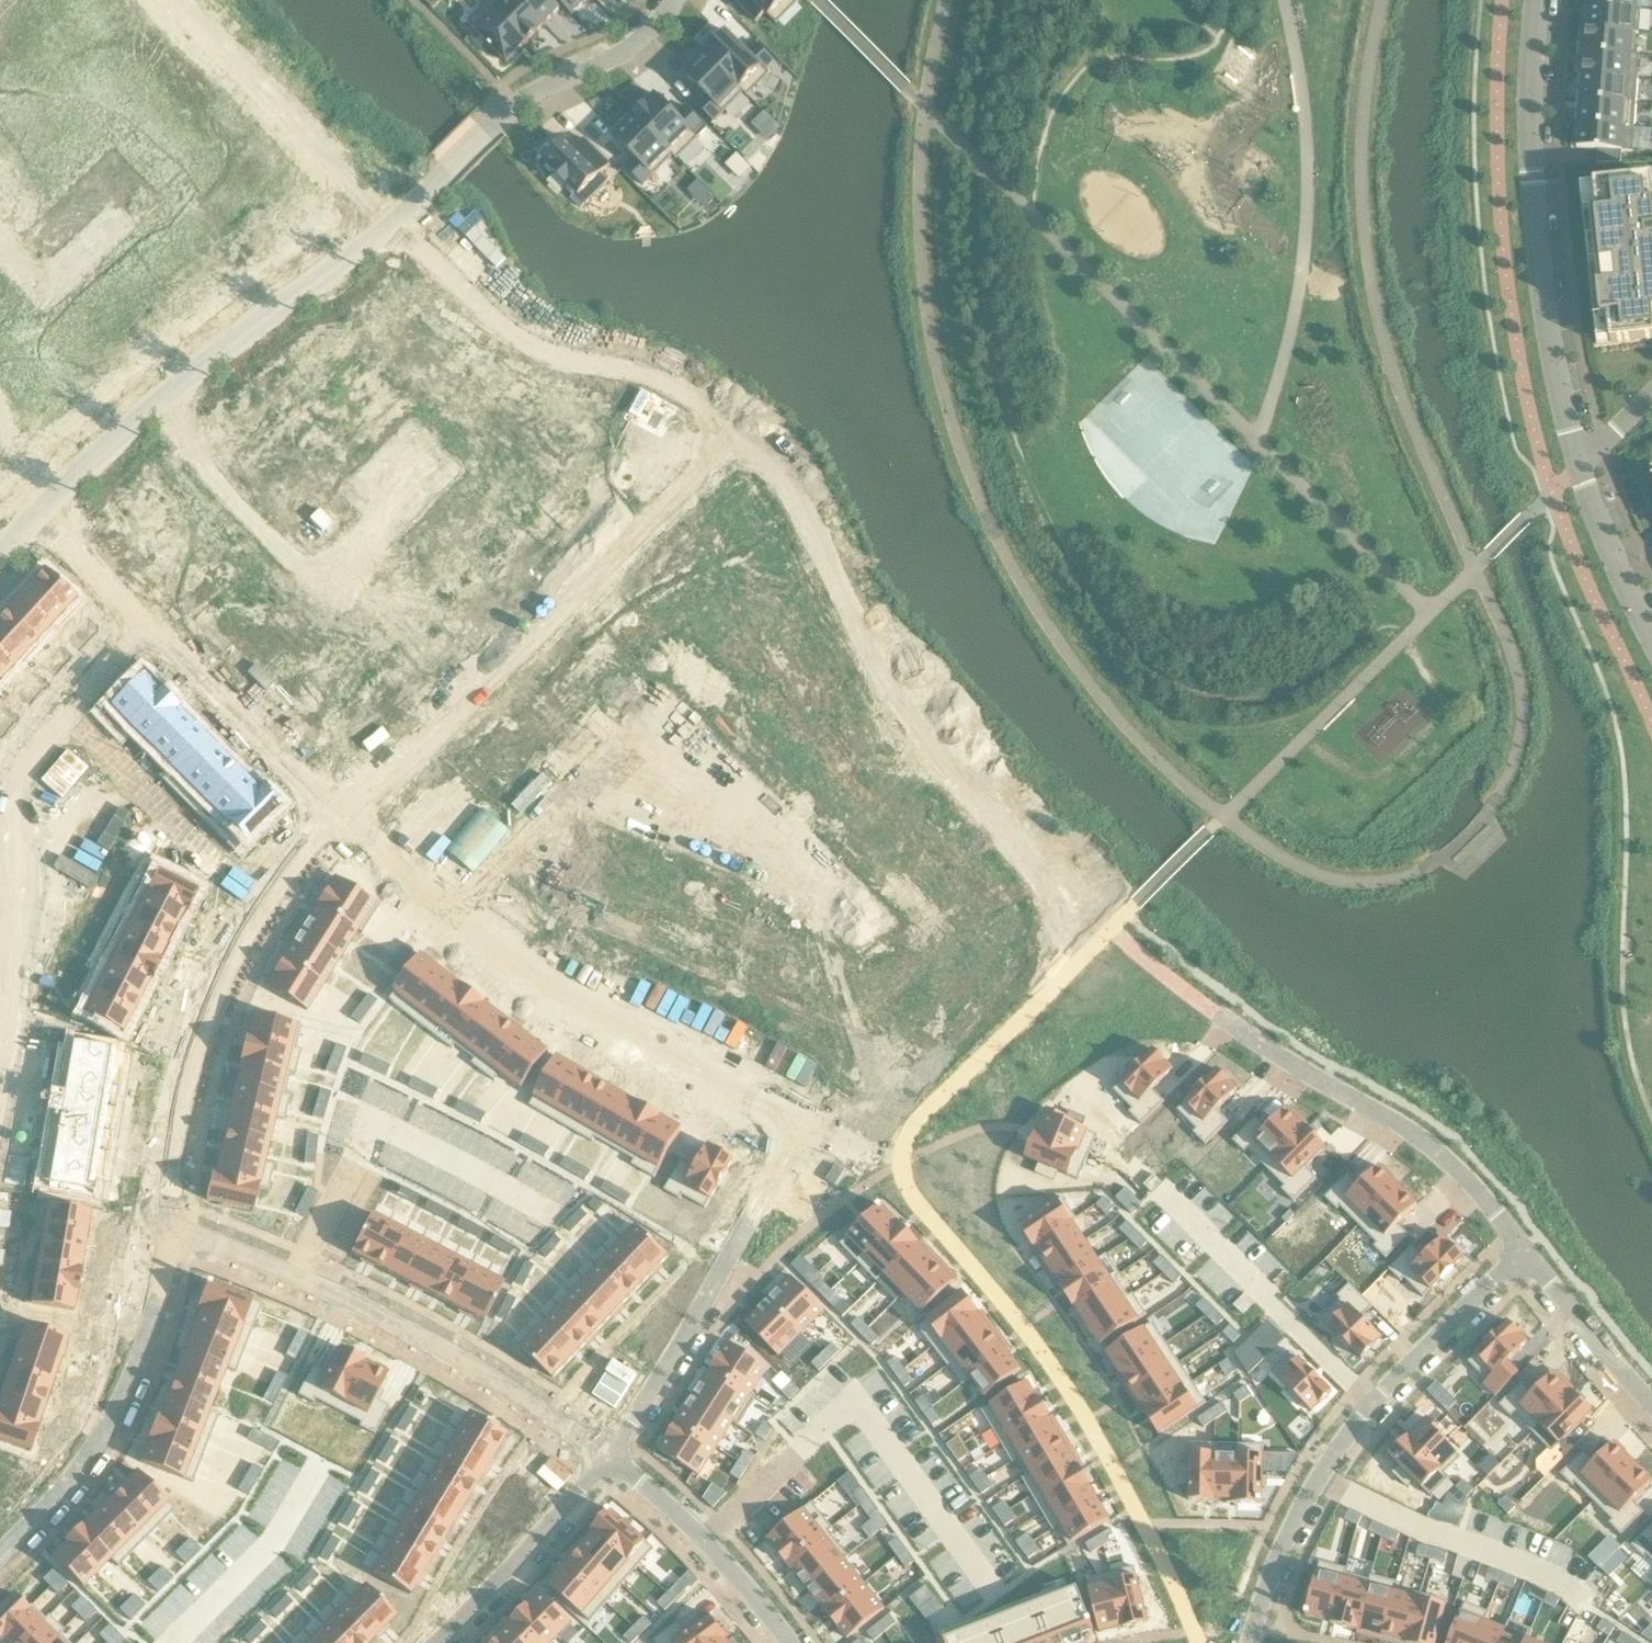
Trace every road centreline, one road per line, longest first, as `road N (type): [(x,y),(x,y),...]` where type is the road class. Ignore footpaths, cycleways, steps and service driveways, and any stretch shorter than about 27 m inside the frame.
road 1 (residential): [(727,425),(330,815)]
road 2 (residential): [(784,1128),(451,917),(330,815)]
road 3 (residential): [(727,425),(854,607),(922,726),(1008,831),(1050,868)]
road 4 (residential): [(156,1233),(371,1317),(611,1449)]
road 5 (residential): [(1251,1642),(1281,1556),(1320,1482),(1432,1346),(1522,1253)]
road 6 (tertiary): [(1582,464),(1552,342),(1530,186),(1536,0)]
road 7 (residential): [(330,815),(233,938),(207,996),(191,1040),(156,1233)]
road 8 (residential): [(387,217),(273,305),(37,513)]
road 9 (residential): [(330,815),(37,513)]
road 10 (residential): [(387,217),(463,303),(532,350),(628,366),(727,425)]
road 11 (residential): [(1216,1013),(1428,1145),(1490,1203),(1522,1253)]
road 12 (residential): [(784,1128),(783,1170),(611,1449)]
road 13 (residential): [(156,1233),(118,1384),(86,1449),(0,1555)]
road 14 (residential): [(671,0),(660,20),(614,54),(513,107),(438,181),(387,217)]
road 15 (residential): [(387,217),(164,0)]
road 16 (residential): [(611,1449),(707,1541),(787,1642)]
road 17 (residential): [(611,1449),(436,1642)]
road 18 (residential): [(1522,1253),(1651,1410)]
road 19 (tertiary): [(1651,643),(1601,532),(1582,464)]

